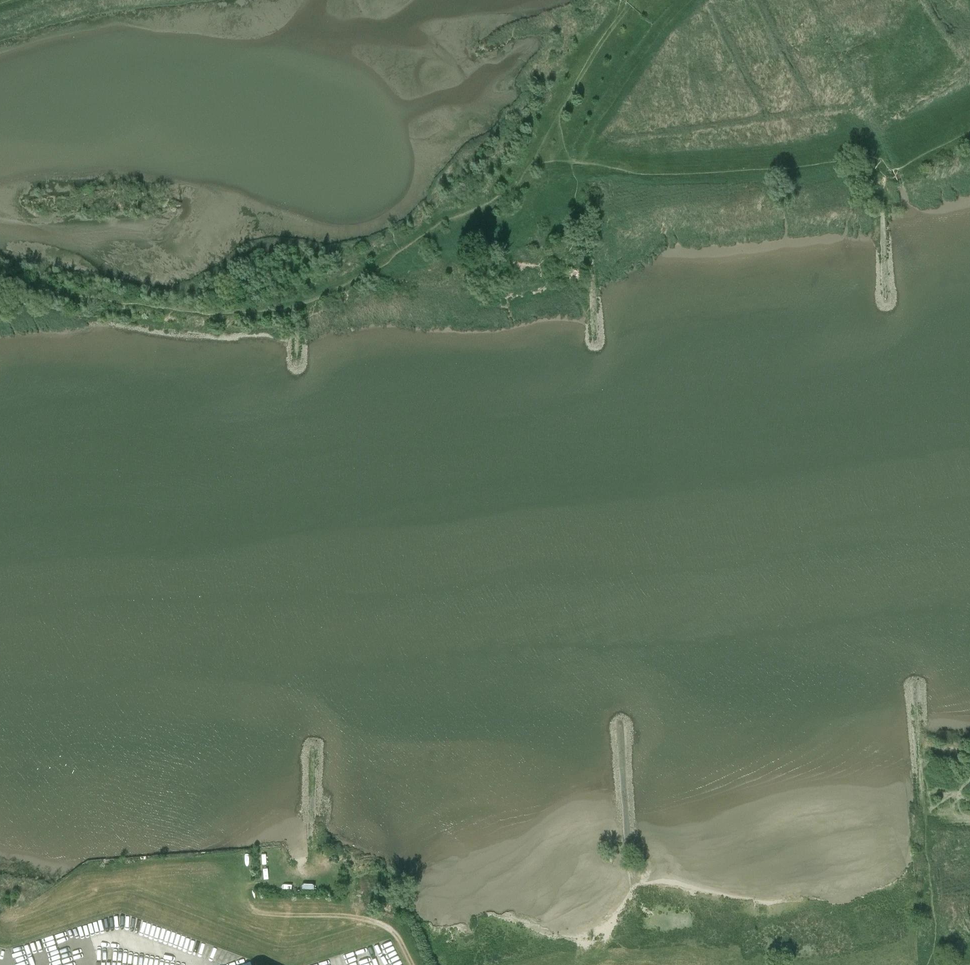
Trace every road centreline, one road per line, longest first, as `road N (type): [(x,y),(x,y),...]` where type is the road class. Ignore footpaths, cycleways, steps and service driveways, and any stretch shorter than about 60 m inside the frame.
road 1 (track): [(632,0),(527,177),(342,290),(293,308),(229,315),(157,311),(4,282)]
road 2 (track): [(255,911),(387,926),(413,964)]

